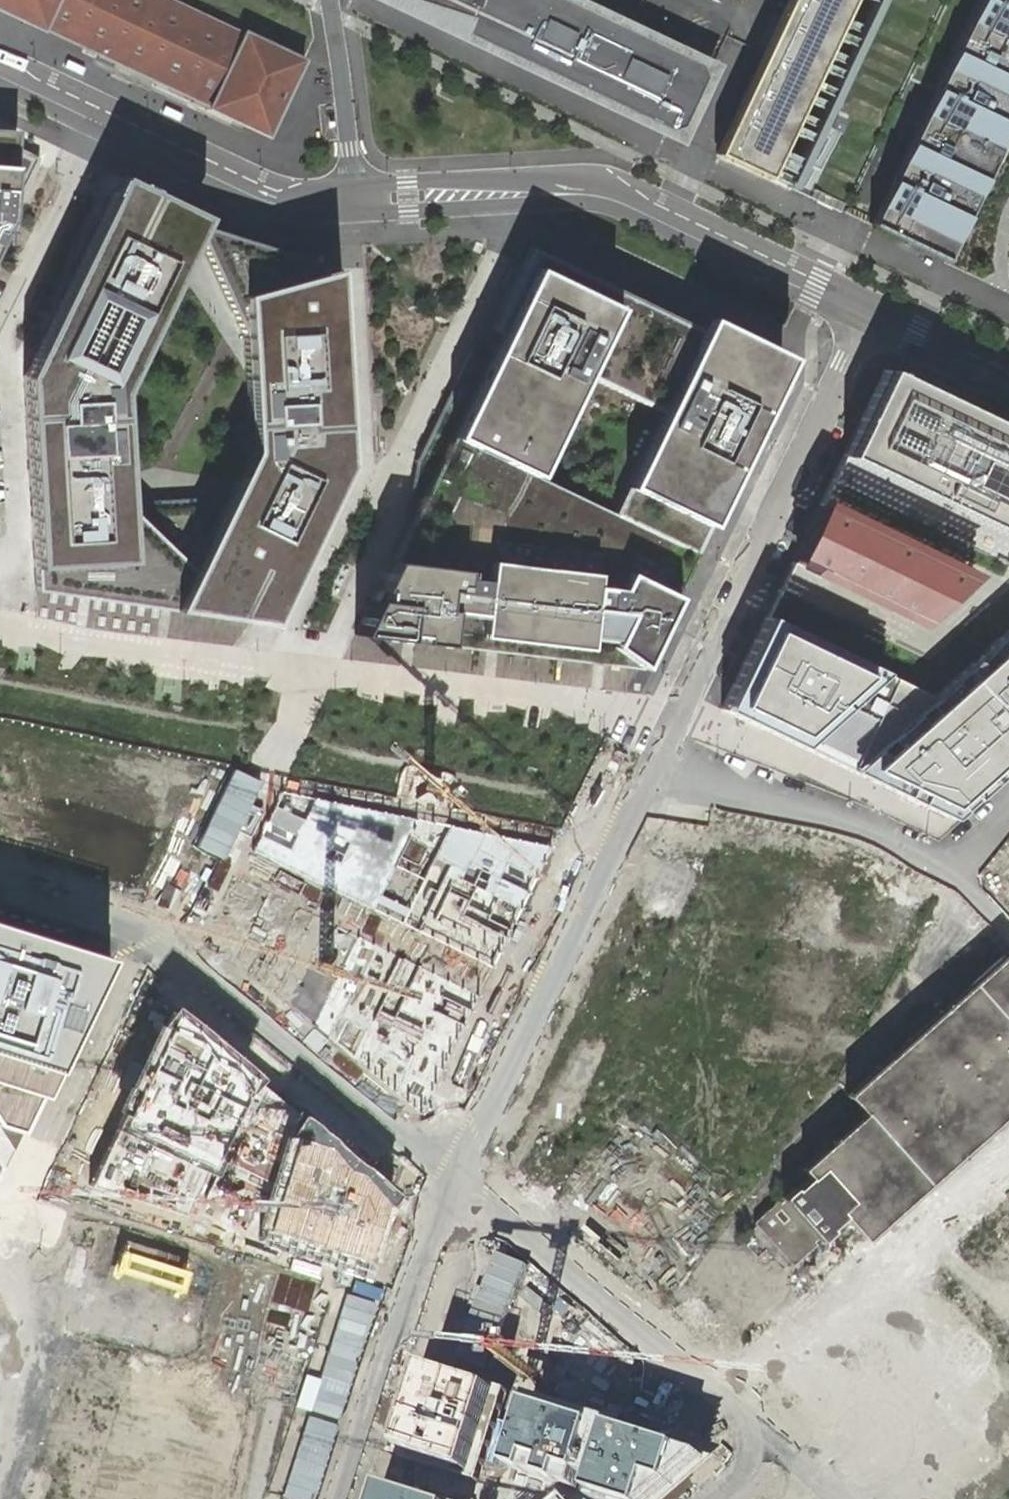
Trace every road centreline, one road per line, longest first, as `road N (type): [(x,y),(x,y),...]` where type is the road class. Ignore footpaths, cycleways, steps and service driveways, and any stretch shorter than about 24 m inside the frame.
road 1 (unknown): [(349,1498),(454,1176),(673,723)]
road 2 (residential): [(947,860),(673,723),(873,314)]
road 3 (residential): [(454,1176),(175,947),(114,915),(0,879)]
road 4 (secondary): [(873,314),(619,194),(352,201)]
road 5 (secondary): [(352,201),(267,195),(0,68)]
road 6 (unknown): [(1008,1151),(717,1389)]
road 7 (unknown): [(717,1389),(454,1176)]
road 8 (unknown): [(17,1221),(150,931)]
road 9 (unknown): [(175,947),(322,670)]
road 10 (residential): [(352,201),(330,0)]
road 11 (secondary): [(1008,379),(873,314)]
road 12 (unknown): [(716,1498),(753,1461),(757,1443),(751,1422),(717,1389)]

